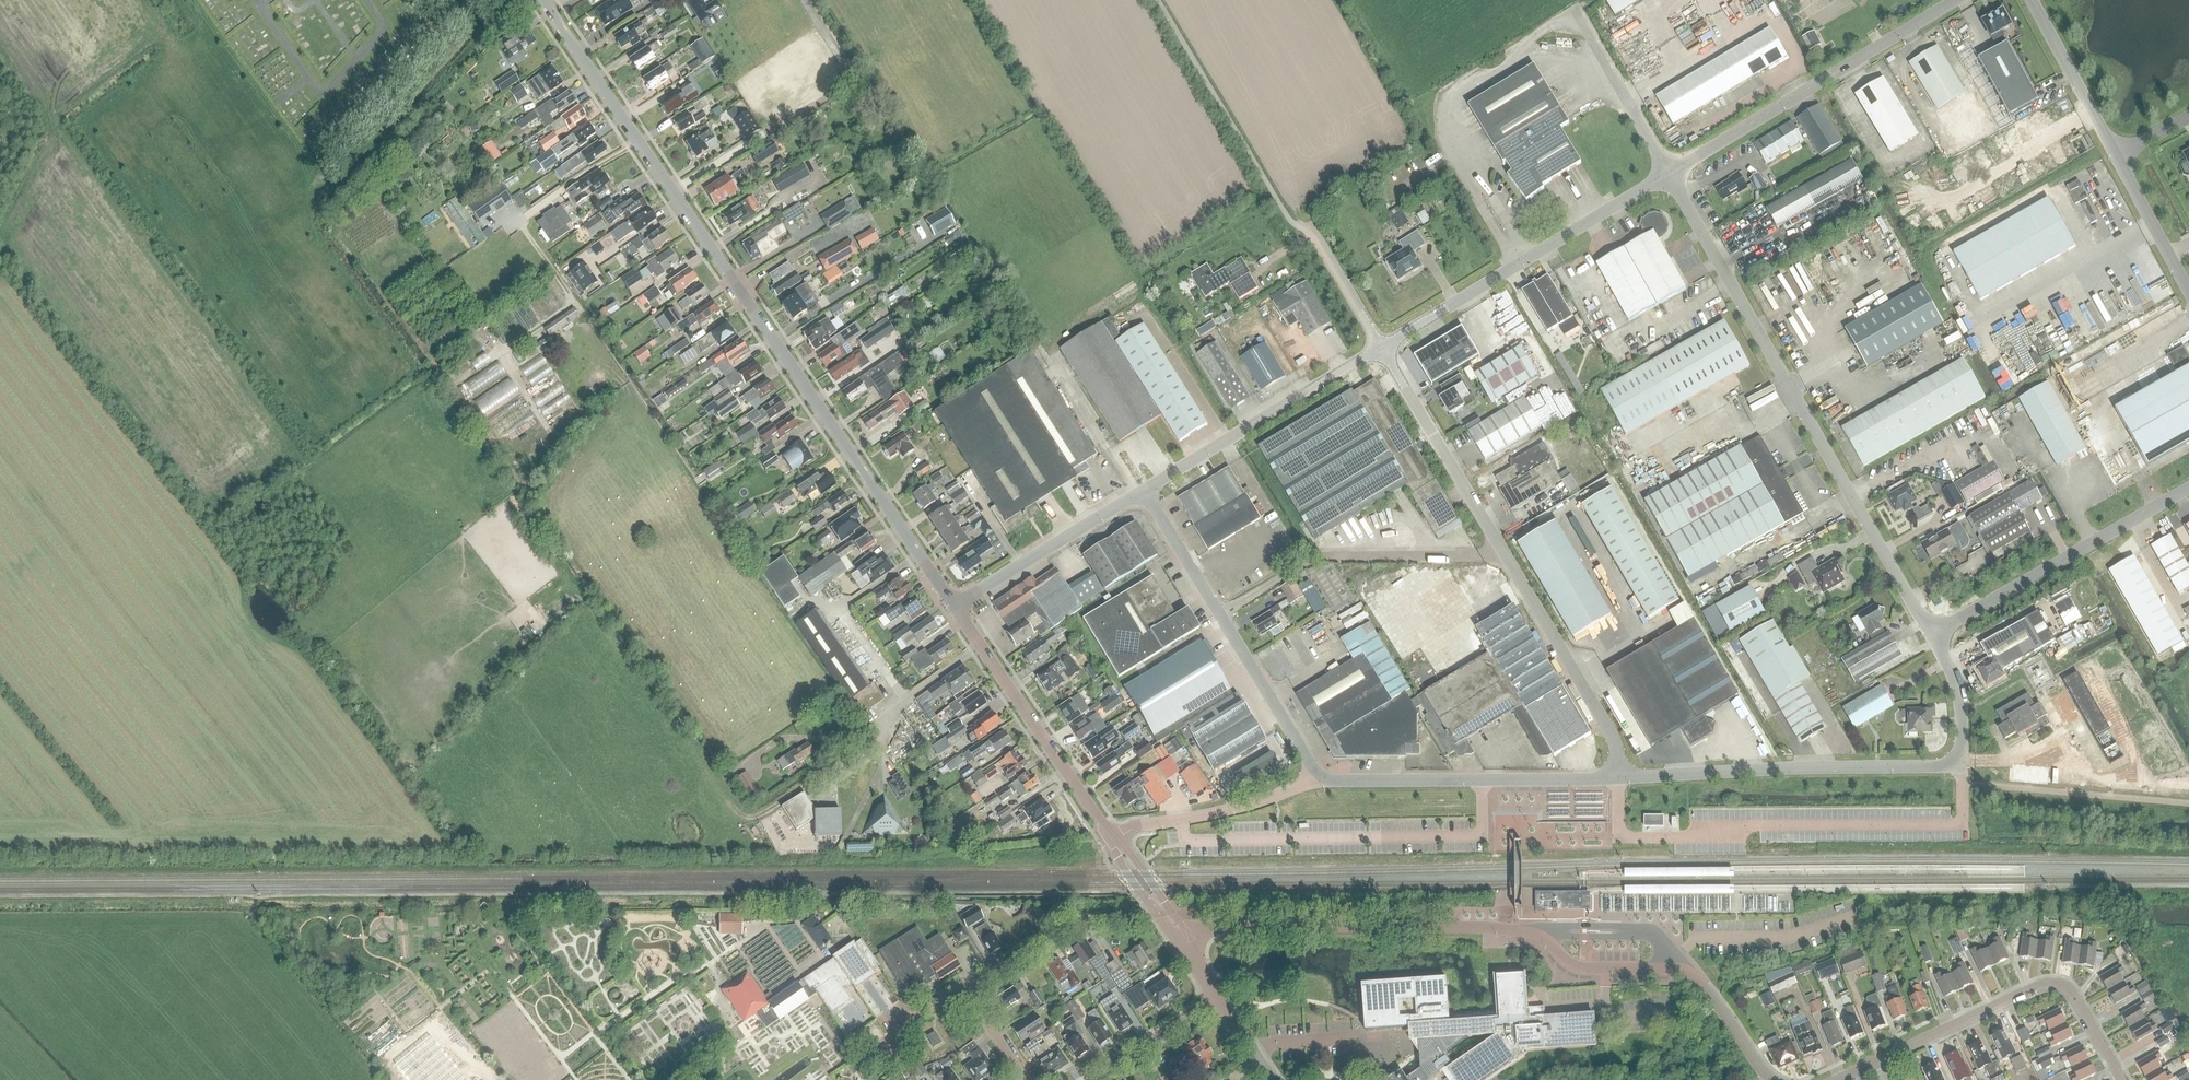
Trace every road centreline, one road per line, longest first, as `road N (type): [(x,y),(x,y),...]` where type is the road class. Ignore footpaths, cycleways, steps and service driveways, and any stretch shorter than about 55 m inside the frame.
road 1 (tertiary): [(953,605),(542,0)]
road 2 (unclassified): [(1930,634),(1669,173)]
road 3 (unclassified): [(1619,778),(1612,736),(1381,347)]
road 4 (unclassified): [(1180,940),(1215,926),(1533,933)]
road 5 (unclassified): [(1956,762),(1619,778)]
road 6 (tertiary): [(1381,347),(1669,173)]
road 7 (unclassified): [(1318,775),(1144,489)]
road 8 (tertiary): [(1669,173),(1953,0)]
road 9 (residential): [(2120,1079),(2074,996),(2052,984),(1876,1061)]
road 10 (unclassified): [(1619,778),(1318,775)]
road 11 (unclassified): [(2188,488),(1930,634)]
road 12 (tertiary): [(1110,838),(953,605)]
road 13 (tertiary): [(1144,489),(1381,347)]
road 14 (tertiary): [(953,605),(1144,489)]
road 15 (unclassified): [(1318,775),(1231,810),(1139,824),(1110,838)]
road 16 (unclassified): [(1669,173),(1577,12)]
road 17 (tertiary): [(2032,0),(2116,156)]
road 18 (residential): [(962,994),(1058,931),(1102,920)]
road 19 (tertiary): [(2116,156),(2188,292)]
road 20 (residential): [(1094,1079),(1216,997)]
road 21 (unclassified): [(1381,347),(1310,228)]
road 22 (unclassified): [(1956,762),(1960,700),(1930,634)]
road 23 (residential): [(1768,1079),(1691,975)]
road 24 (unclassified): [(1533,933),(1574,965),(1646,969)]
road 25 (tertiary): [(1180,940),(1110,838)]

